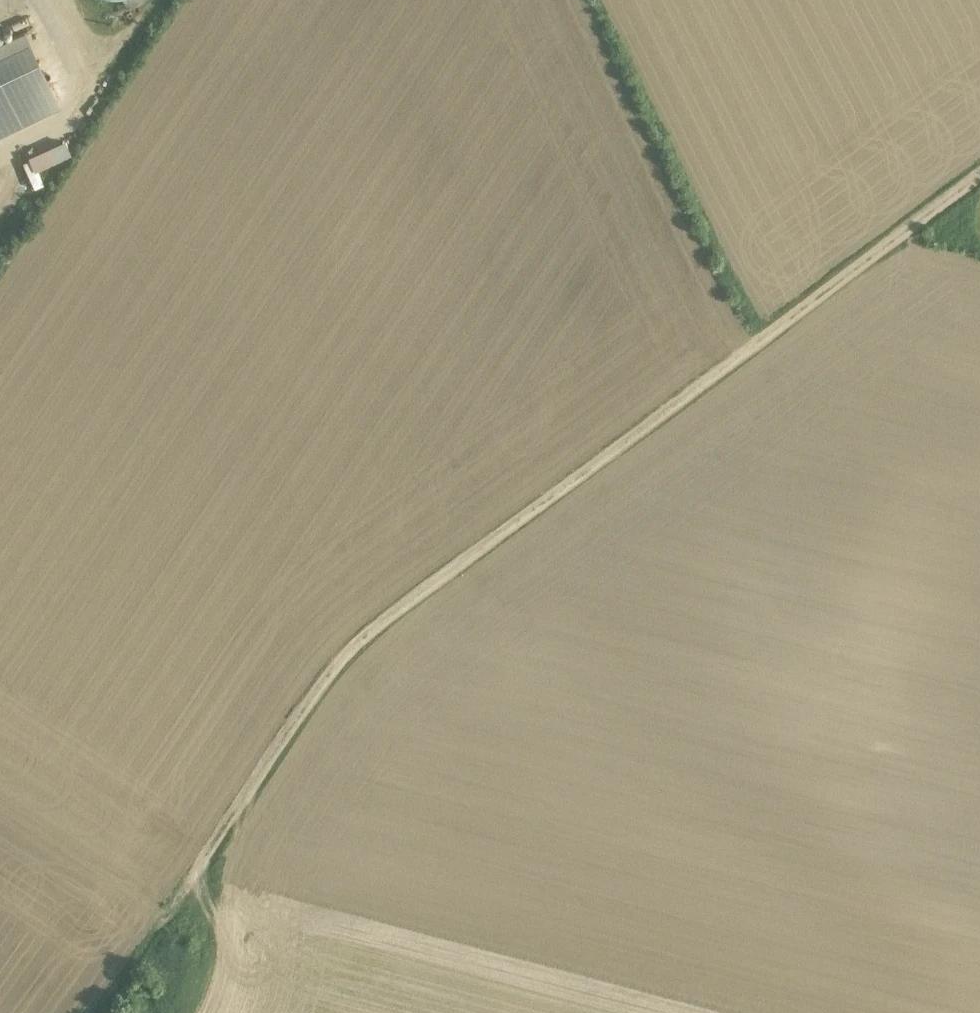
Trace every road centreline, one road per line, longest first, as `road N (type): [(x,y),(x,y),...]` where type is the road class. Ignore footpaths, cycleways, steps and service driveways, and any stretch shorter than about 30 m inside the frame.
road 1 (track): [(979,180),(345,649),(199,866)]

